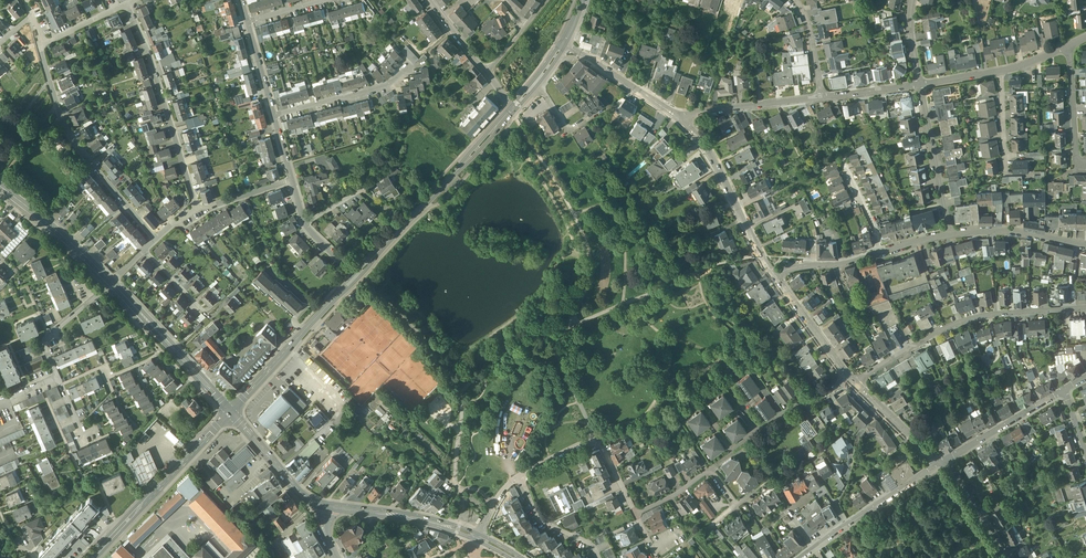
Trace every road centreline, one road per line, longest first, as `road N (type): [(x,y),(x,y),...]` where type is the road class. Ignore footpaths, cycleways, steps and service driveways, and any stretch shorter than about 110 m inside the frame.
road 1 (residential): [(854,383),(973,318),(1085,309)]
road 2 (residential): [(155,240),(68,135),(39,46)]
road 3 (tertiary): [(357,275),(510,111)]
road 4 (residential): [(126,5),(196,210)]
road 5 (secondary): [(92,557),(231,410)]
road 6 (residential): [(774,277),(713,157),(680,118)]
road 7 (tertiary): [(231,410),(357,275)]
road 8 (secondary): [(231,410),(111,281)]
road 9 (residential): [(635,514),(597,437),(519,476)]
road 10 (residential): [(942,462),(815,549)]
road 11 (tertiary): [(327,506),(476,537)]
road 12 (residential): [(949,234),(920,85)]
road 13 (residential): [(680,118),(823,98)]
road 14 (residential): [(274,115),(380,87),(408,67)]
road 15 (residential): [(1065,389),(942,462)]
road 16 (tertiary): [(327,506),(298,492),(231,410)]
road 17 (residential): [(680,118),(563,45)]
road 18 (residential): [(1085,246),(1007,231),(949,234)]
road 19 (residential): [(851,379),(774,277)]
road 20 (residential): [(58,379),(47,340),(111,281)]
road 21 (residential): [(1066,47),(1077,165),(1085,165)]
road 22 (secondary): [(111,281),(16,198)]
road 23 (residential): [(519,476),(542,522),(591,545),(599,557)]

